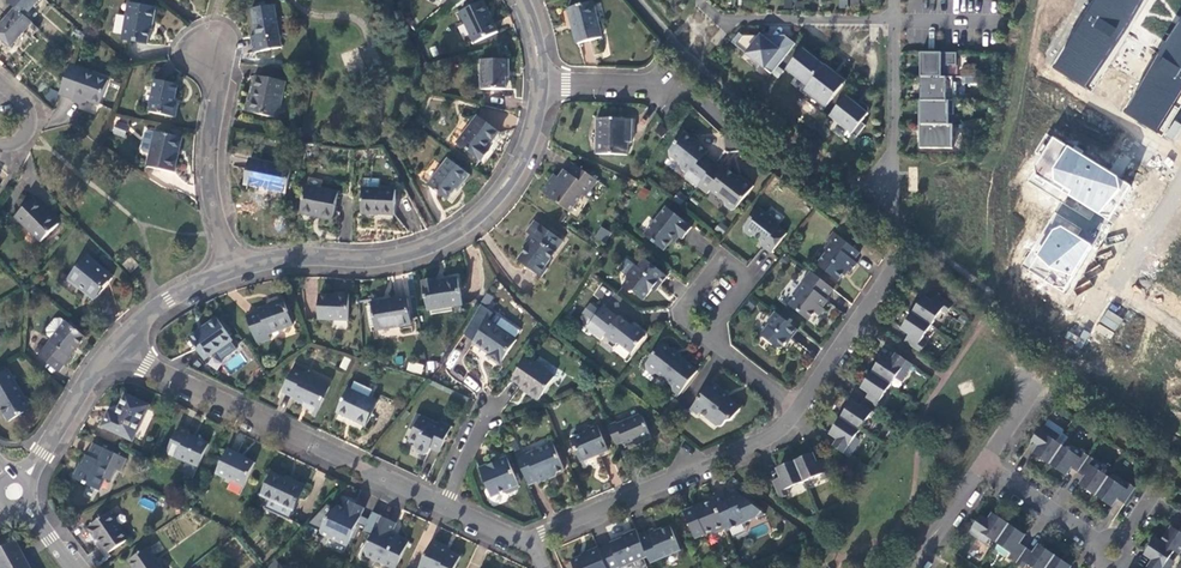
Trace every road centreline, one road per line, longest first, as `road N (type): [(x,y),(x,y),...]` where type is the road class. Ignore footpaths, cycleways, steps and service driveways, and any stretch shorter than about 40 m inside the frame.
road 1 (residential): [(545,83),(529,156),(473,224),(388,256),(233,263)]
road 2 (residential): [(446,508),(117,344)]
road 3 (residential): [(537,542),(775,440),(799,406)]
road 4 (residential): [(233,263),(209,187),(218,119),(213,44)]
road 5 (residential): [(893,20),(727,19),(701,0)]
road 6 (residential): [(799,406),(895,258)]
road 7 (residential): [(881,180),(891,153),(893,20)]
road 8 (residential): [(117,344),(27,478)]
road 9 (residential): [(890,567),(921,554),(990,463)]
road 10 (residential): [(710,336),(682,313),(725,257),(754,278)]
road 11 (residential): [(233,263),(168,299),(117,344)]
road 12 (residential): [(990,463),(1099,538)]
road 13 (residential): [(1115,279),(1041,385)]

